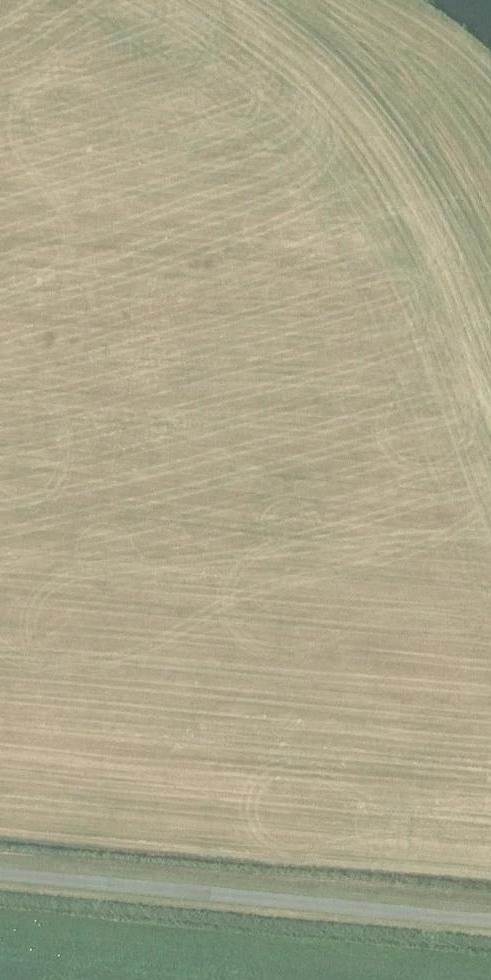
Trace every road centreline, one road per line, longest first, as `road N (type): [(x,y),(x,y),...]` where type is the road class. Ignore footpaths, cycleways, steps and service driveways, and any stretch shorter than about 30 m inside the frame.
road 1 (unclassified): [(490,921),(0,874)]

